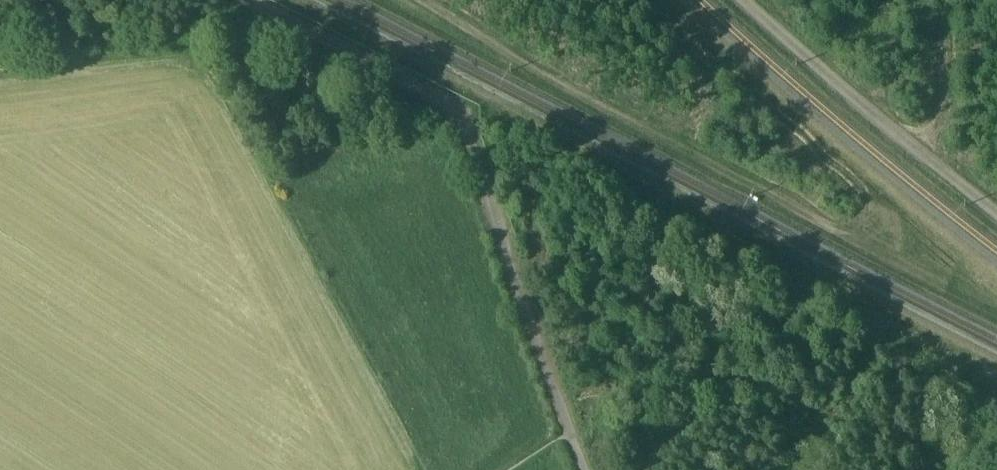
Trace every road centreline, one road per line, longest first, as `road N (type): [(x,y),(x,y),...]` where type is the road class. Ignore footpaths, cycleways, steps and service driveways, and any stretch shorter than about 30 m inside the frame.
road 1 (track): [(0,77),(196,30),(429,469)]
road 2 (track): [(580,469),(456,107),(245,0)]
road 3 (track): [(411,0),(627,122)]

